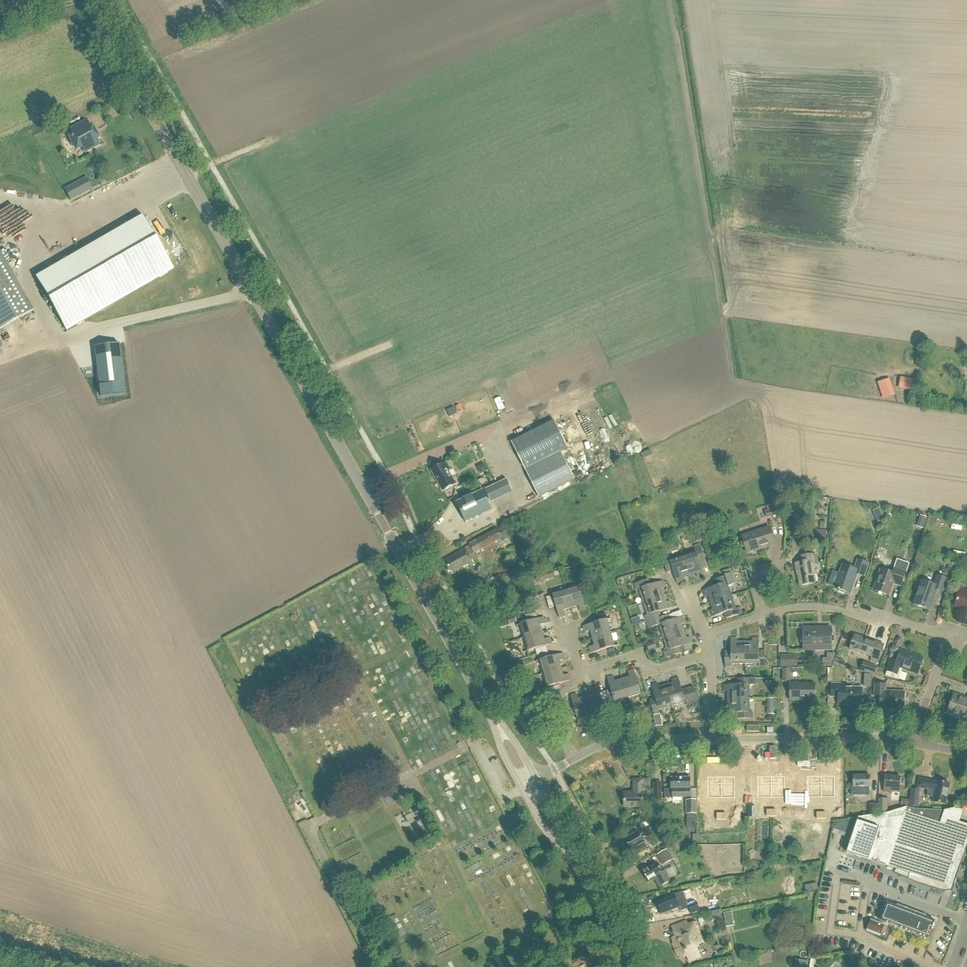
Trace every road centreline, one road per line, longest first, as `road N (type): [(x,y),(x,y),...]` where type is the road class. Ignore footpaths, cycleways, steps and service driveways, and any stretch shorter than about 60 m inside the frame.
road 1 (tertiary): [(489,711),(87,0)]
road 2 (residential): [(914,744),(713,739)]
road 3 (residential): [(763,615),(835,610),(948,636)]
road 4 (residential): [(710,654),(653,672),(638,655),(583,672),(570,627)]
road 5 (residential): [(713,739),(607,743),(536,780)]

